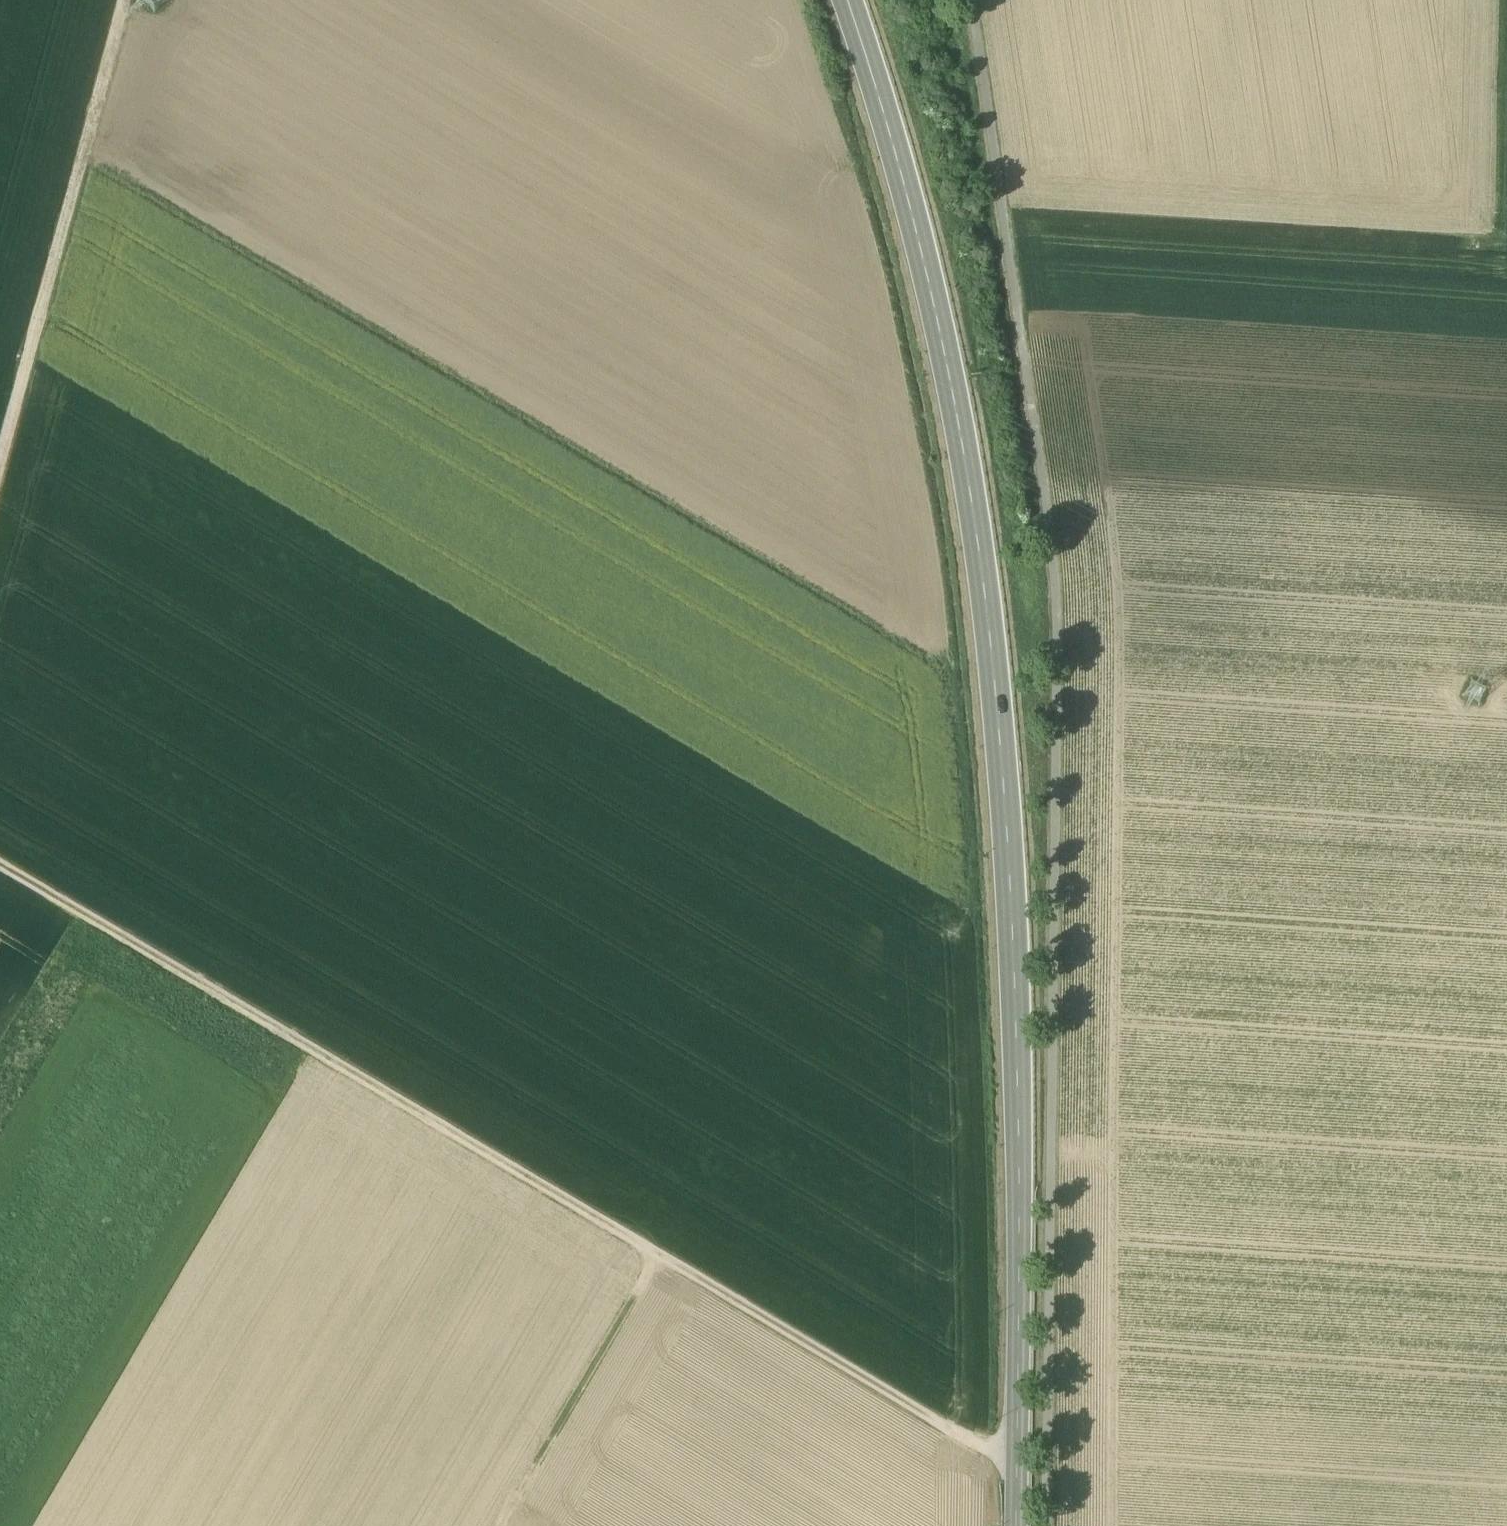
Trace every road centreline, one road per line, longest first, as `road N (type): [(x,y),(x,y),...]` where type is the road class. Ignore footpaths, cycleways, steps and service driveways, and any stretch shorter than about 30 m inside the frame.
road 1 (primary): [(1016,1525),(1013,929),(984,588),(909,207),(848,0)]
road 2 (track): [(0,866),(1046,1478)]
road 3 (track): [(0,454),(123,0)]
road 4 (track): [(1493,337),(1503,0)]
road 5 (track): [(658,1255),(497,1525)]

